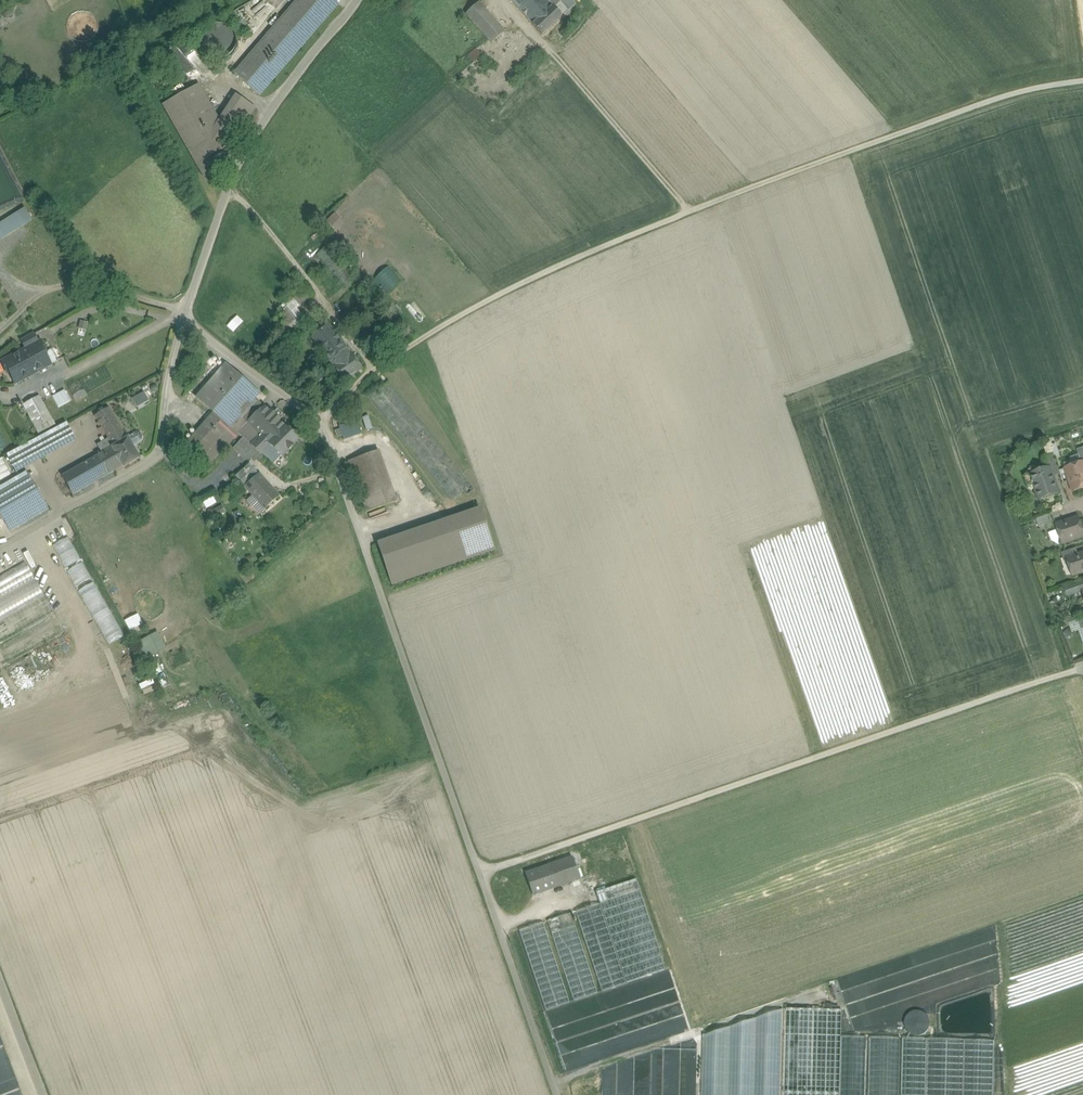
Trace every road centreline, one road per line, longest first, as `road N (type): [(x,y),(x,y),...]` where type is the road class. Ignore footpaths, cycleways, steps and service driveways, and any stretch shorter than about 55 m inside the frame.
road 1 (unclassified): [(557,1094),(322,421),(180,317)]
road 2 (track): [(1082,82),(1011,96),(687,209),(544,271),(412,342),(353,384),(322,421)]
road 3 (track): [(479,874),(1082,668)]
road 4 (unclassified): [(180,317),(244,151),(357,0)]
road 5 (unclassified): [(0,547),(159,452),(180,317)]
road 6 (track): [(180,317),(143,296),(71,285),(0,325)]

